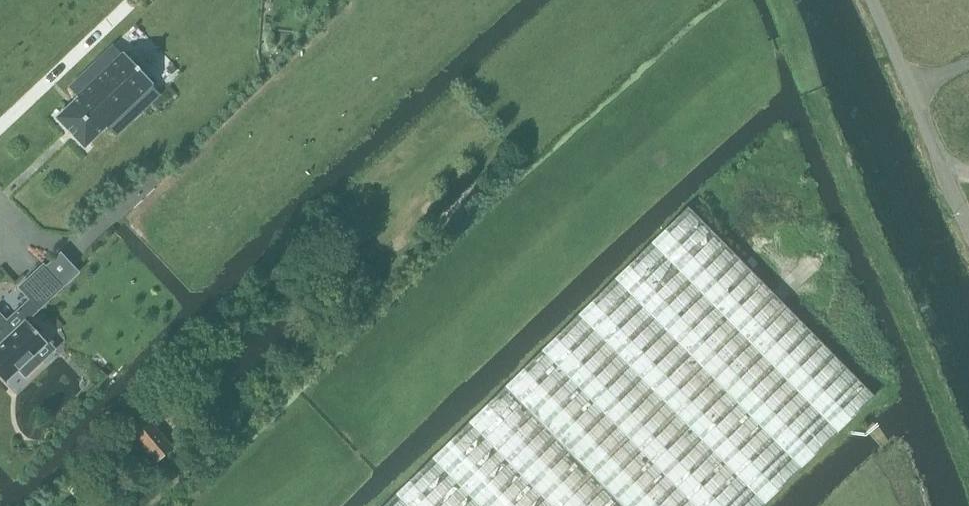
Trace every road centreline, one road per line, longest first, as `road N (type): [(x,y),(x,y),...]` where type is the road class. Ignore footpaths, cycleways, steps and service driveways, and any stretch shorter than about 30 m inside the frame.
road 1 (unclassified): [(968,223),(871,0)]

